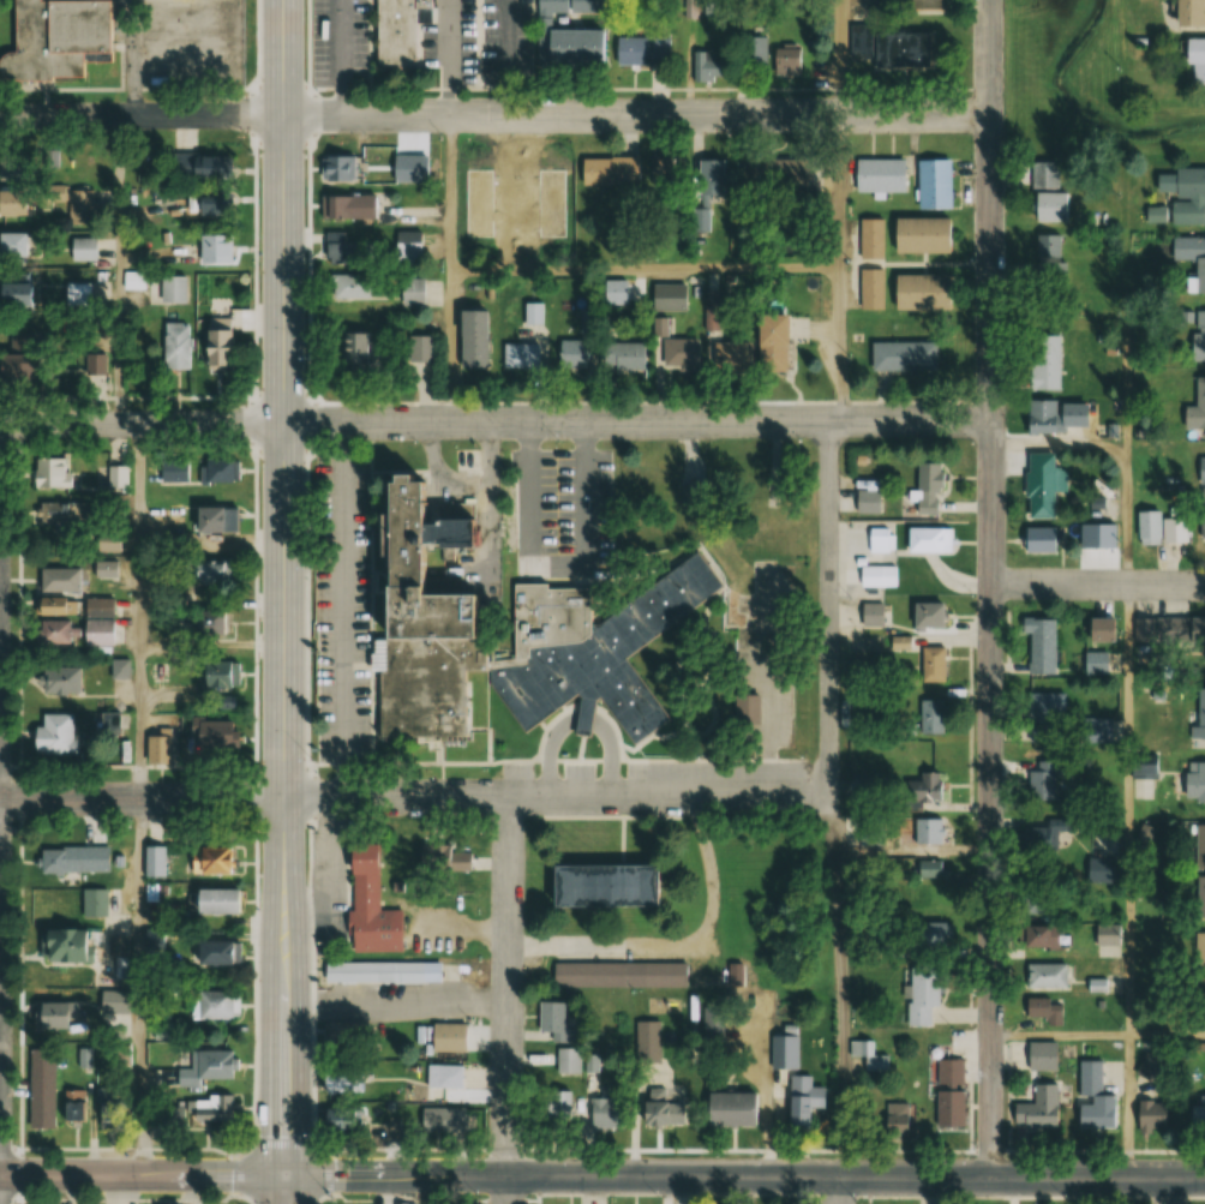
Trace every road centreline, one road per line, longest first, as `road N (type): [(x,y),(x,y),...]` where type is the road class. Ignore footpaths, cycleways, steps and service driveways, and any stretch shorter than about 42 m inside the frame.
road 1 (primary): [(286,1203),(284,0)]
road 2 (residential): [(991,1178),(989,0)]
road 3 (residential): [(0,425),(993,423)]
road 4 (residential): [(989,116),(0,115)]
road 5 (tertiary): [(1204,1179),(286,1178)]
road 6 (residential): [(831,793),(0,801)]
road 7 (residential): [(508,1203),(510,796)]
road 8 (residential): [(831,793),(828,421)]
road 9 (secondary): [(286,1178),(0,1176)]
road 10 (residential): [(1204,585),(993,587)]

